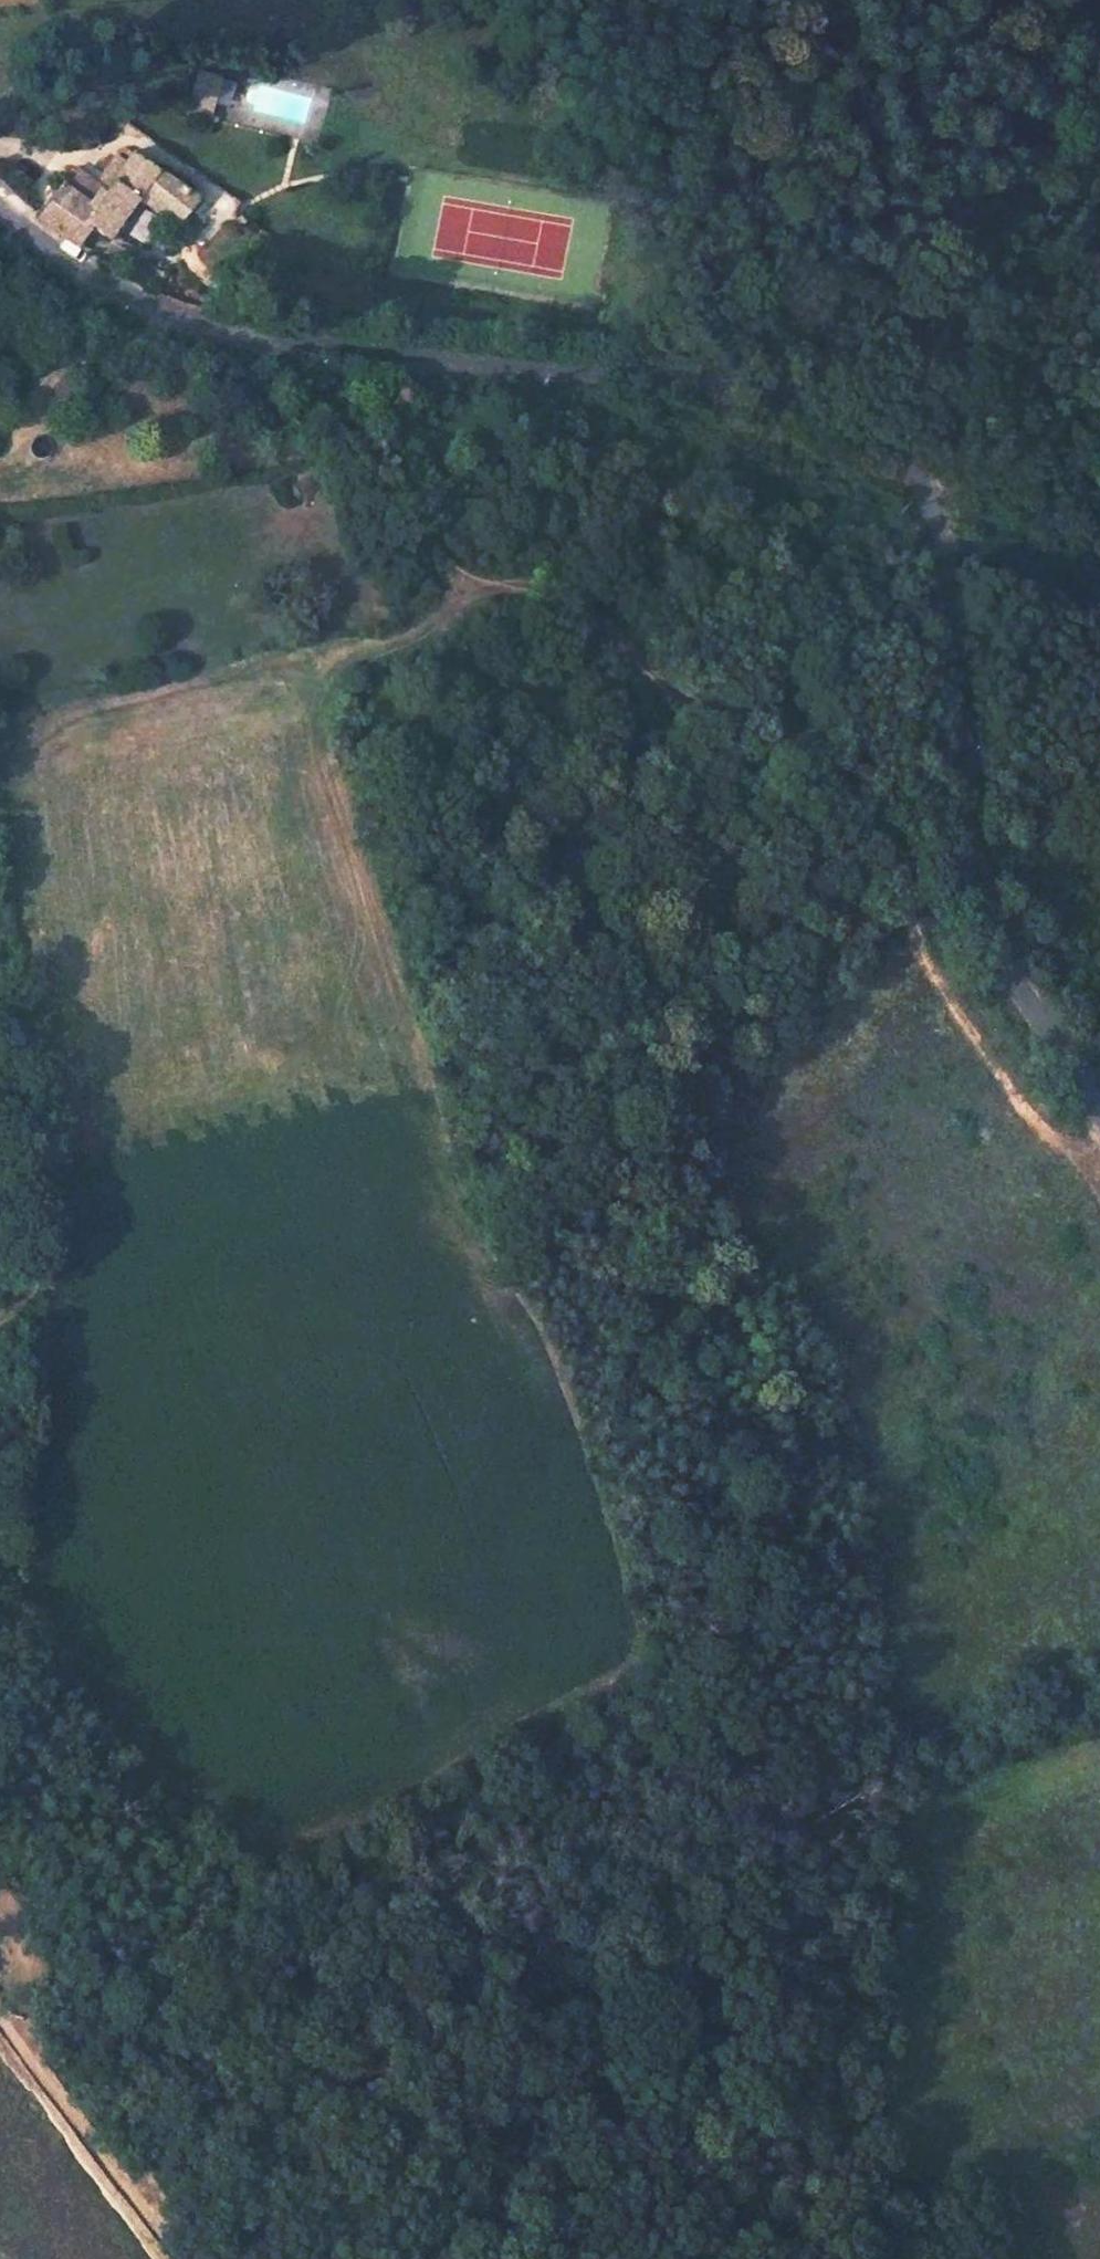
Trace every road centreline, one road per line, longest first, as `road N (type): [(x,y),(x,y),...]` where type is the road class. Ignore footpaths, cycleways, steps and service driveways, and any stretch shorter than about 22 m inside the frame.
road 1 (unclassified): [(0,206),(122,296),(181,319),(325,349),(778,397),(846,413),(902,444),(924,484),(935,534),(967,829),(985,911),(1010,968),(1099,1108)]
road 2 (track): [(1099,1196),(1025,1112),(939,988),(916,947),(888,849),(852,791),(806,745),(667,689),(588,605),(546,587),(471,577),(452,564),(428,534),(181,319)]
road 3 (track): [(471,577),(412,642),(326,677),(308,695),(304,730)]

